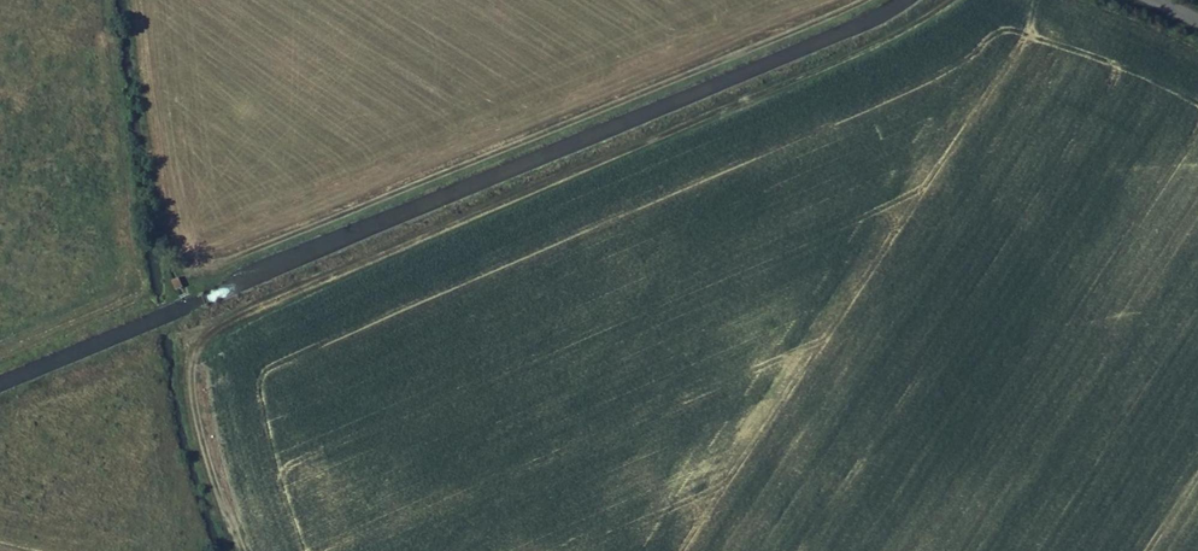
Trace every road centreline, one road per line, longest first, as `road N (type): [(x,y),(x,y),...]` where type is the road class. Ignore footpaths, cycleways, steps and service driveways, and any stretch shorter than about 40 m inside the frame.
road 1 (track): [(952,0),(915,33),(212,326),(189,379),(238,550)]
road 2 (track): [(853,0),(217,259)]

